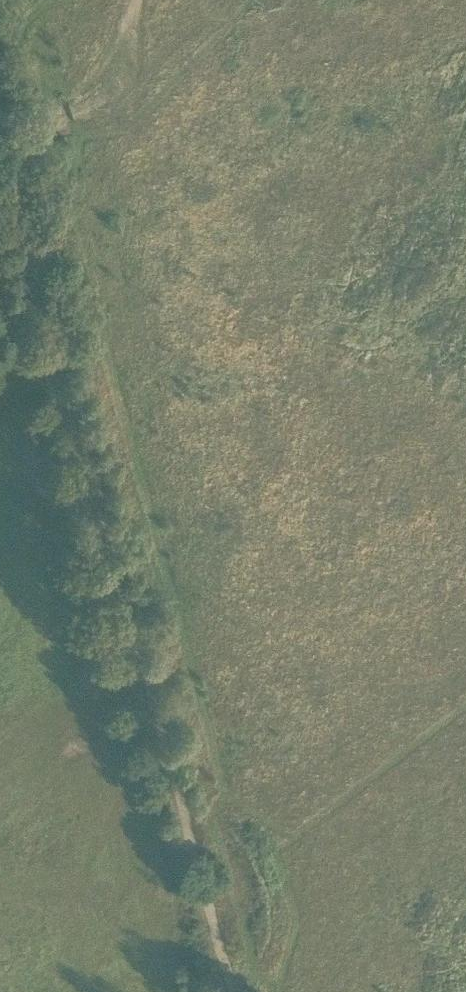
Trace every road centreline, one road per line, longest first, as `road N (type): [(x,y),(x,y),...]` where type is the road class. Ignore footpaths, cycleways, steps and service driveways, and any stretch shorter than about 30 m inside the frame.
road 1 (track): [(4,132),(235,991)]
road 2 (track): [(120,0),(85,80),(4,132)]
road 3 (track): [(146,660),(51,706),(0,744)]

